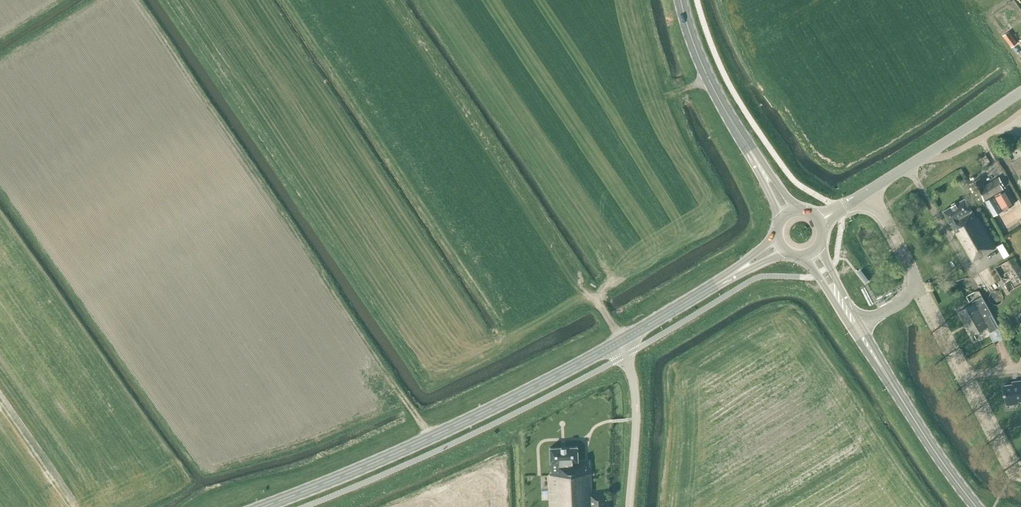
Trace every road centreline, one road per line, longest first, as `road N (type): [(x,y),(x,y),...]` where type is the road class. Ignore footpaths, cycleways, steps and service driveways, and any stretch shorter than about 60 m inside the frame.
road 1 (primary): [(260,506),(416,444),(616,342)]
road 2 (residential): [(964,374),(870,190)]
road 3 (tertiary): [(870,190),(1020,92)]
road 4 (primary): [(803,255),(902,400)]
road 5 (primary): [(902,400),(818,246)]
road 6 (unclassified): [(631,506),(636,405),(616,342)]
road 7 (primary): [(738,131),(696,51),(681,0)]
road 8 (primary): [(977,506),(902,400)]

